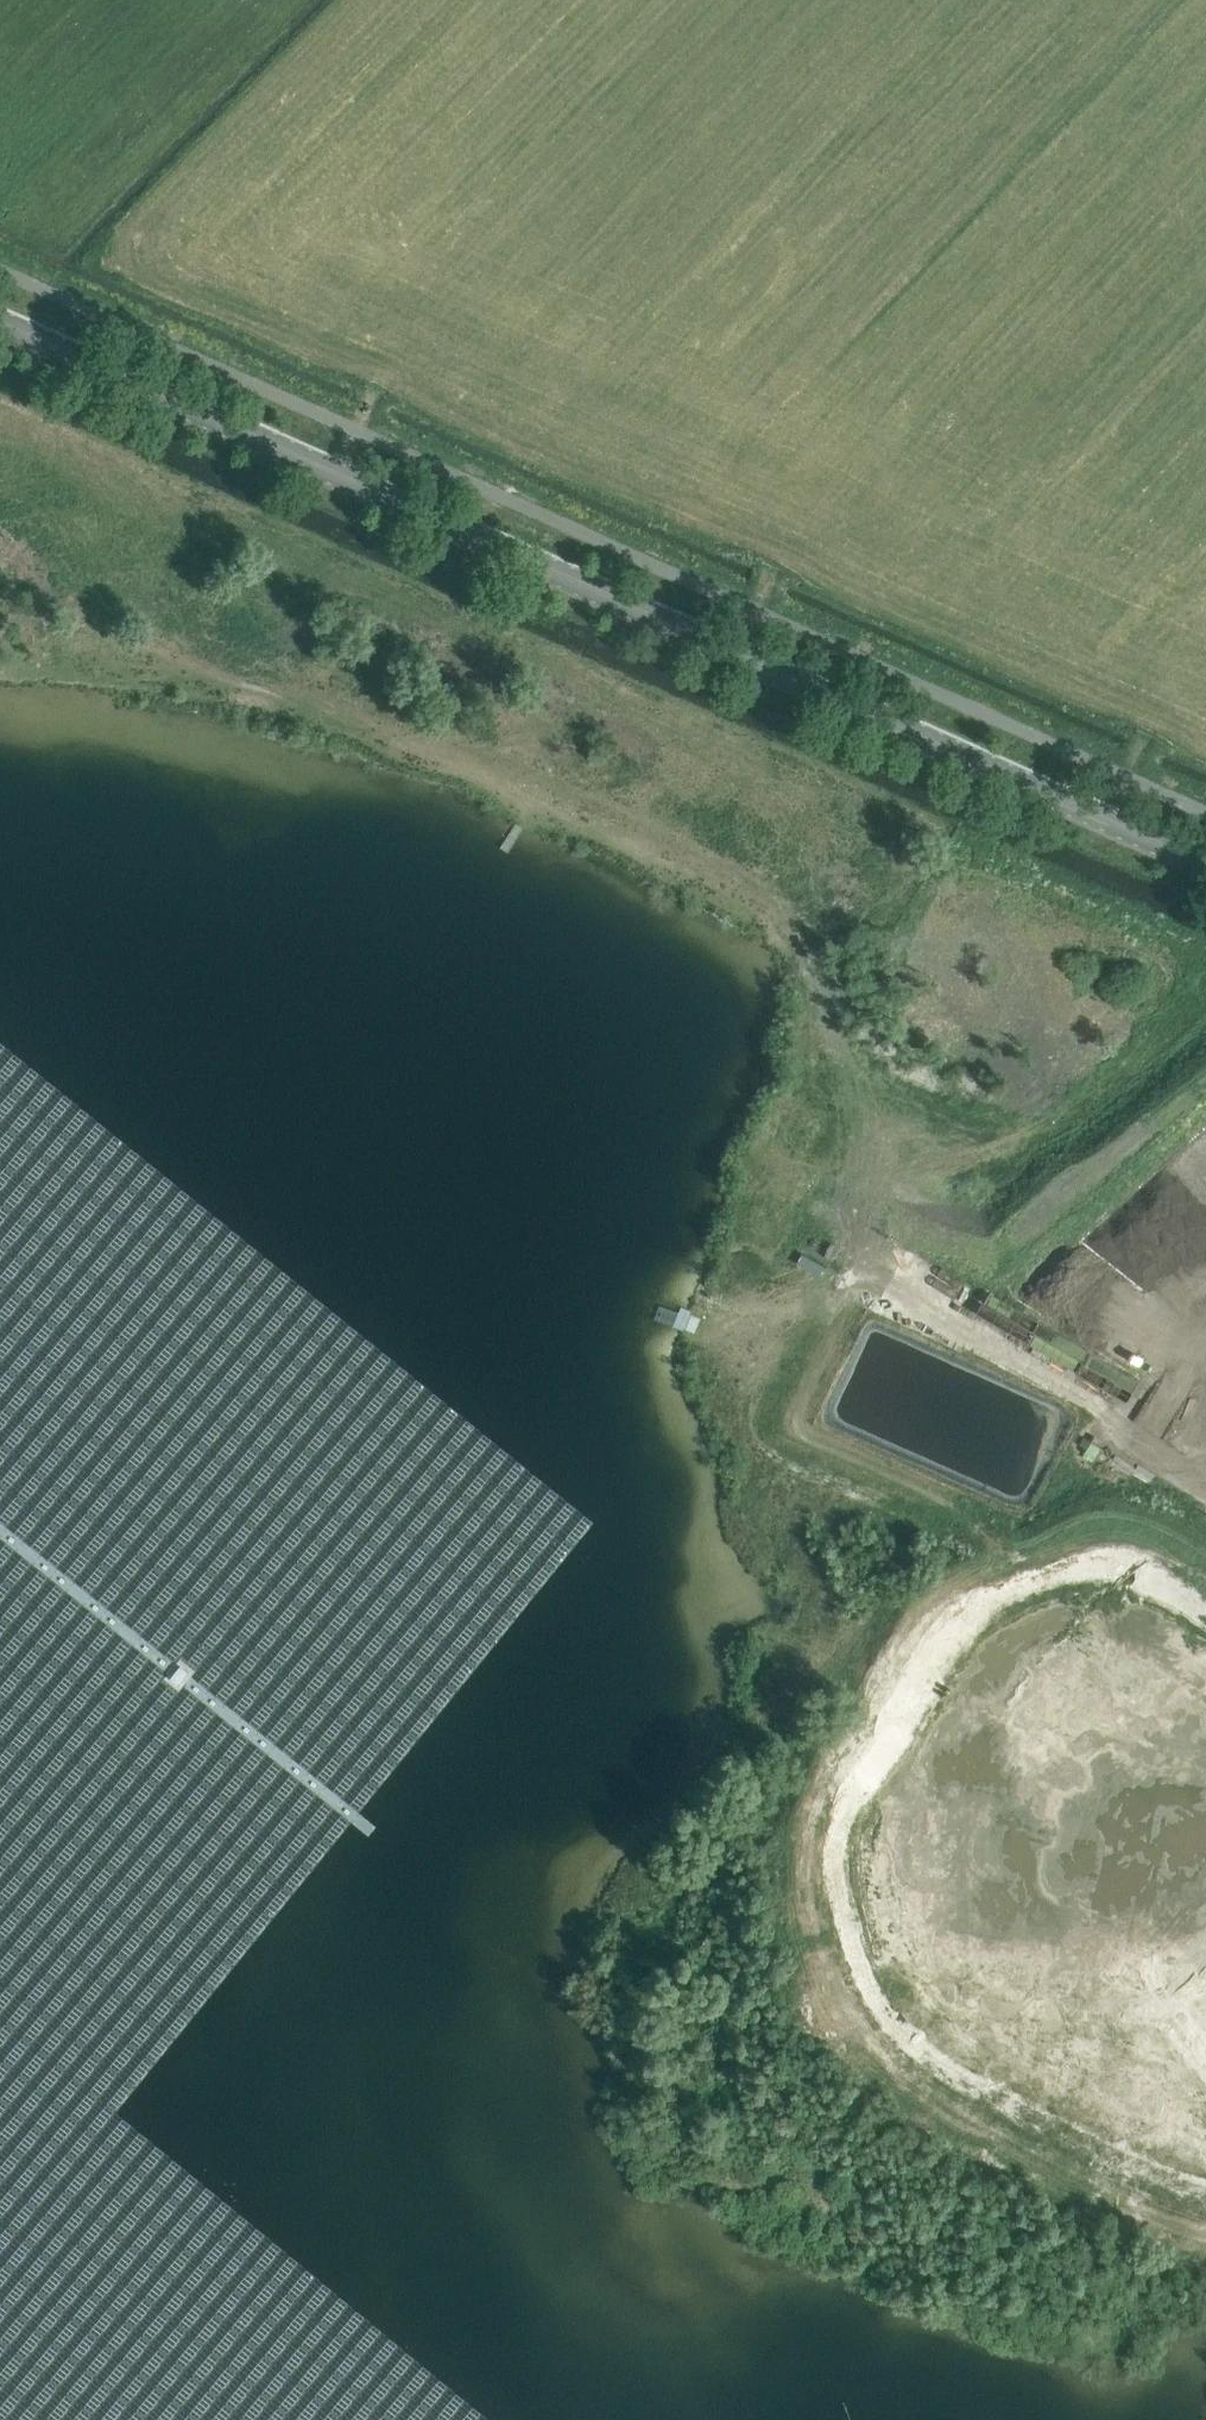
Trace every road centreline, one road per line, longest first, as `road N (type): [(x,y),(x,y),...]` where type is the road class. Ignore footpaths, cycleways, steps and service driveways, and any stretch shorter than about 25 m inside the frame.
road 1 (secondary): [(1205,860),(0,325)]

